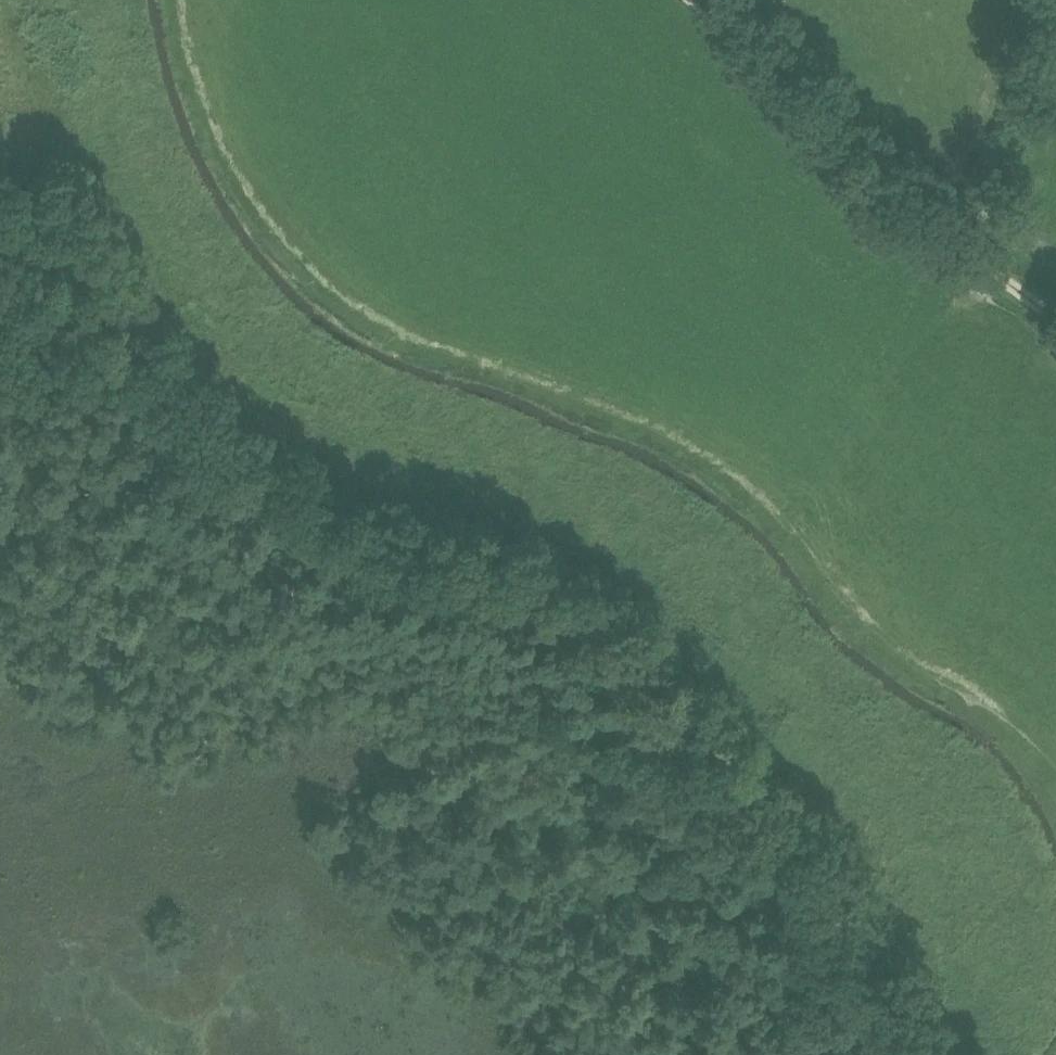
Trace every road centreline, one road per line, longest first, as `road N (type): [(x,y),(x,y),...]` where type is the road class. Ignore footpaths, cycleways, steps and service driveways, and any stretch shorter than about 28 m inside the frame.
road 1 (track): [(1055,316),(874,183),(694,0)]

